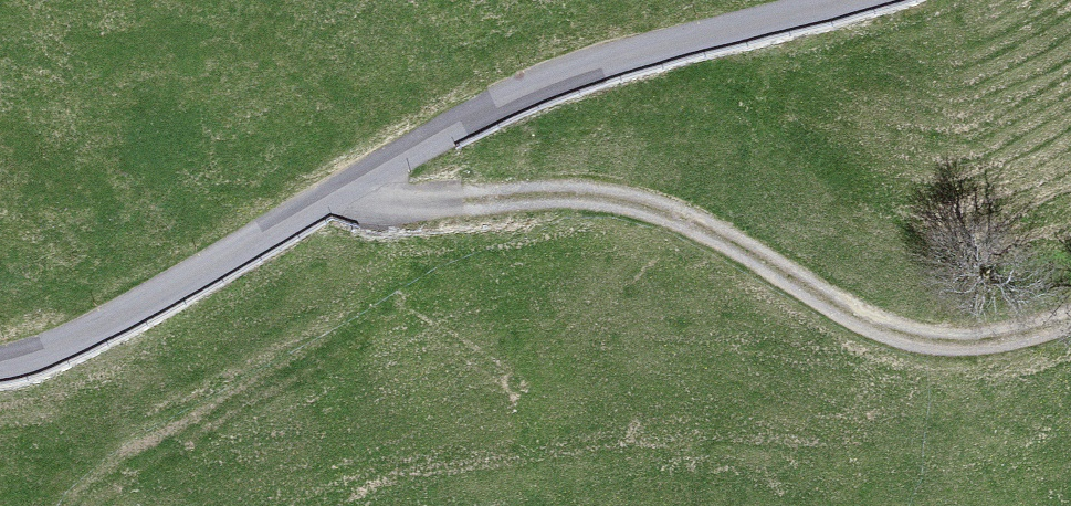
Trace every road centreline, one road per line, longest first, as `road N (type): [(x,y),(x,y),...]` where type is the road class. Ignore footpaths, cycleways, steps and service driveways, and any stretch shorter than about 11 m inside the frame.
road 1 (unclassified): [(841,0),(573,75),(509,101),(304,207),(70,345),(0,367)]
road 2 (track): [(304,207),(416,214),(575,202),(672,220),(906,356),(1070,319)]

